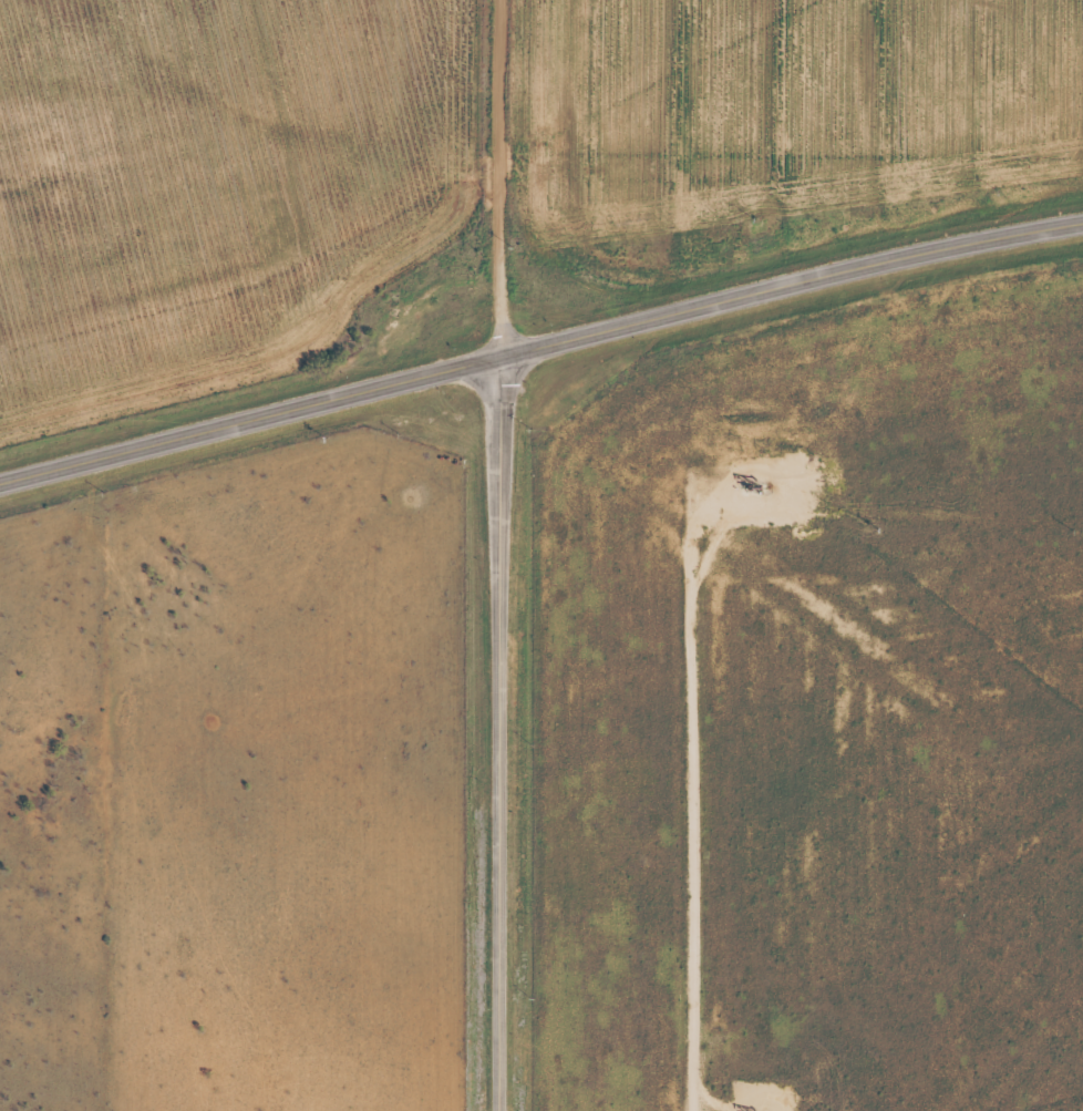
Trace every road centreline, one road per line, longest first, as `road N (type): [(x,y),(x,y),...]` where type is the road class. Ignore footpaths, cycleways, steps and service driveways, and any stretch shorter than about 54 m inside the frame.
road 1 (secondary): [(1082,226),(827,278),(0,485)]
road 2 (tertiary): [(498,360),(499,1110)]
road 3 (residential): [(498,360),(500,0)]

